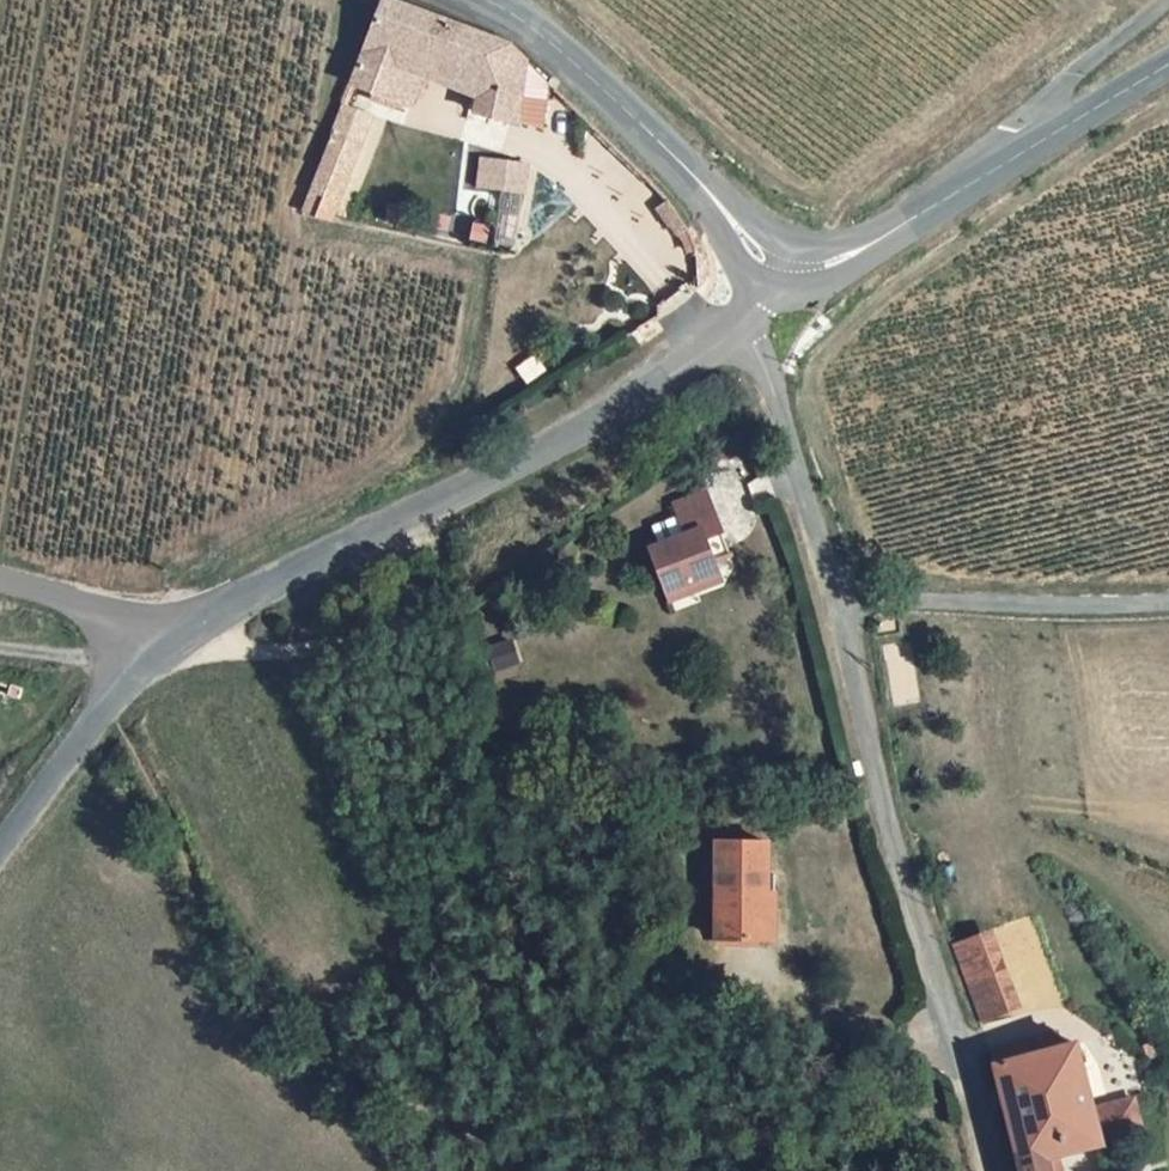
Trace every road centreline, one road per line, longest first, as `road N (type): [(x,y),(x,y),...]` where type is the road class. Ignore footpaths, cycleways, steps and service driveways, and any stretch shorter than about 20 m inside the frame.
road 1 (tertiary): [(748,328),(629,403),(235,599),(176,637)]
road 2 (unclassified): [(839,593),(882,802),(990,1170)]
road 3 (tertiary): [(496,6),(785,279)]
road 4 (unclassified): [(839,593),(1168,602)]
road 5 (track): [(140,666),(349,641),(423,603)]
road 6 (unclassified): [(748,328),(839,593)]
road 7 (tertiary): [(176,637),(111,699),(0,844)]
road 8 (unclassified): [(964,183),(1078,75),(1168,4)]
road 9 (tertiary): [(1168,68),(964,183)]
road 10 (tertiary): [(964,183),(878,237),(785,279)]
road 11 (unclassified): [(176,637),(0,583)]
road 12 (track): [(0,644),(140,666)]

